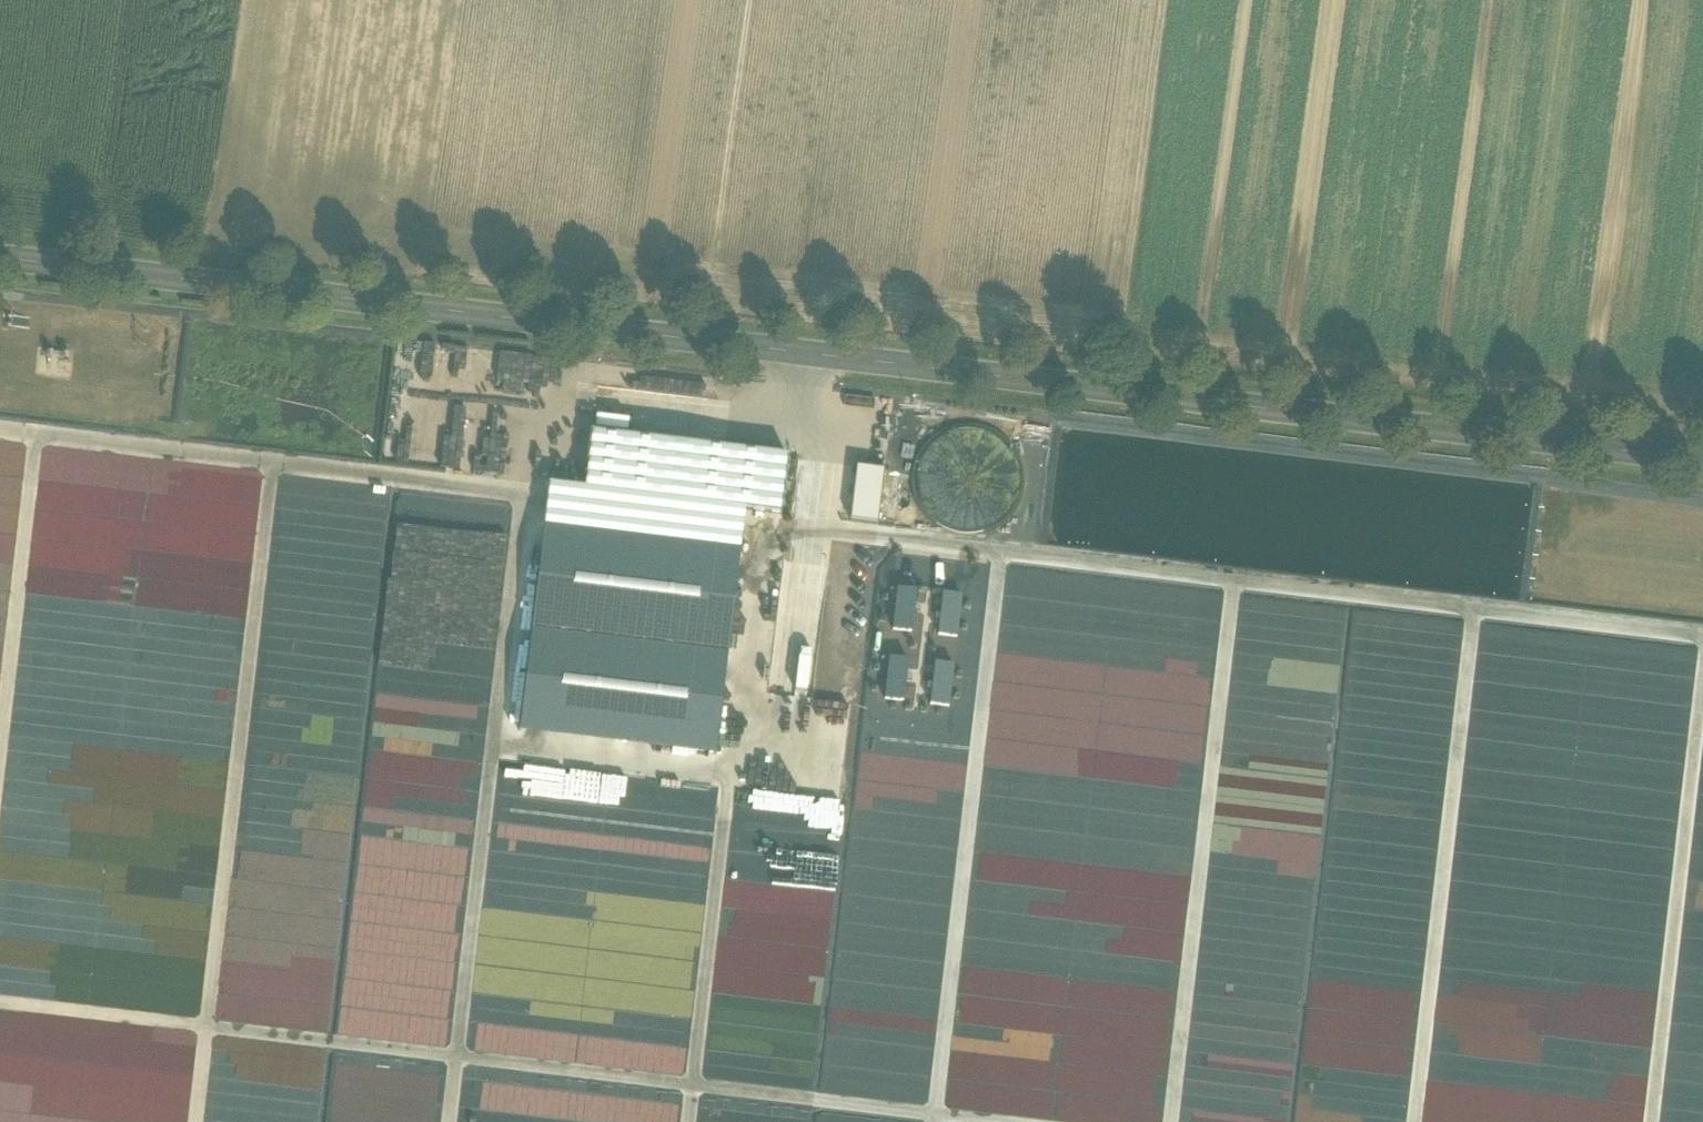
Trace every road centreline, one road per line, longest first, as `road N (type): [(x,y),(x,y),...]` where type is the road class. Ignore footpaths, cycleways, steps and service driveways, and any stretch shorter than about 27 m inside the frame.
road 1 (tertiary): [(1702,459),(0,259)]

